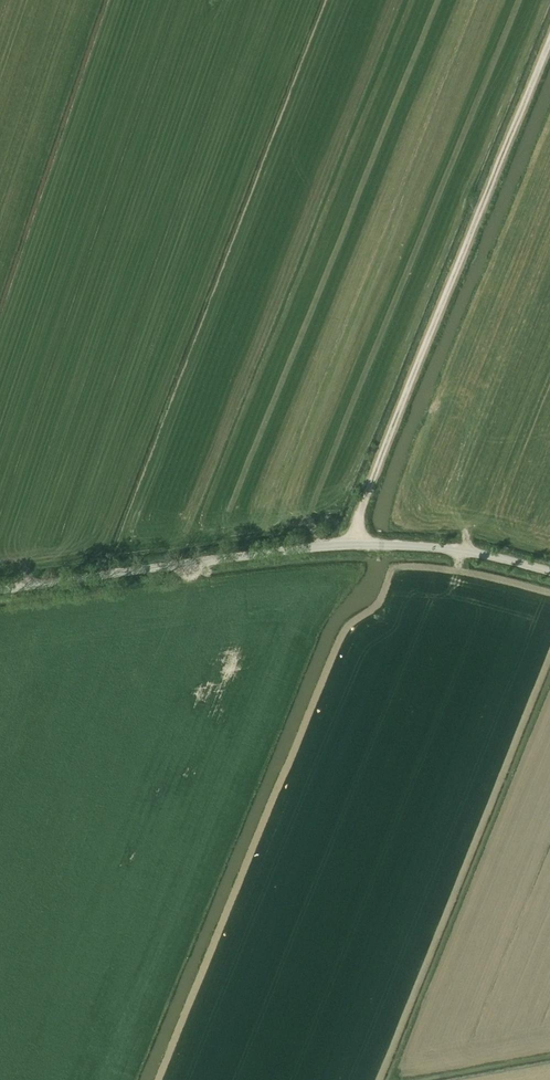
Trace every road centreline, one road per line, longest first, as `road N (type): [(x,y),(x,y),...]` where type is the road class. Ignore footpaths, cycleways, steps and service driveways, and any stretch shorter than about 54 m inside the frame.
road 1 (unclassified): [(0,590),(355,543),(458,551),(549,571)]
road 2 (track): [(355,543),(549,48)]

